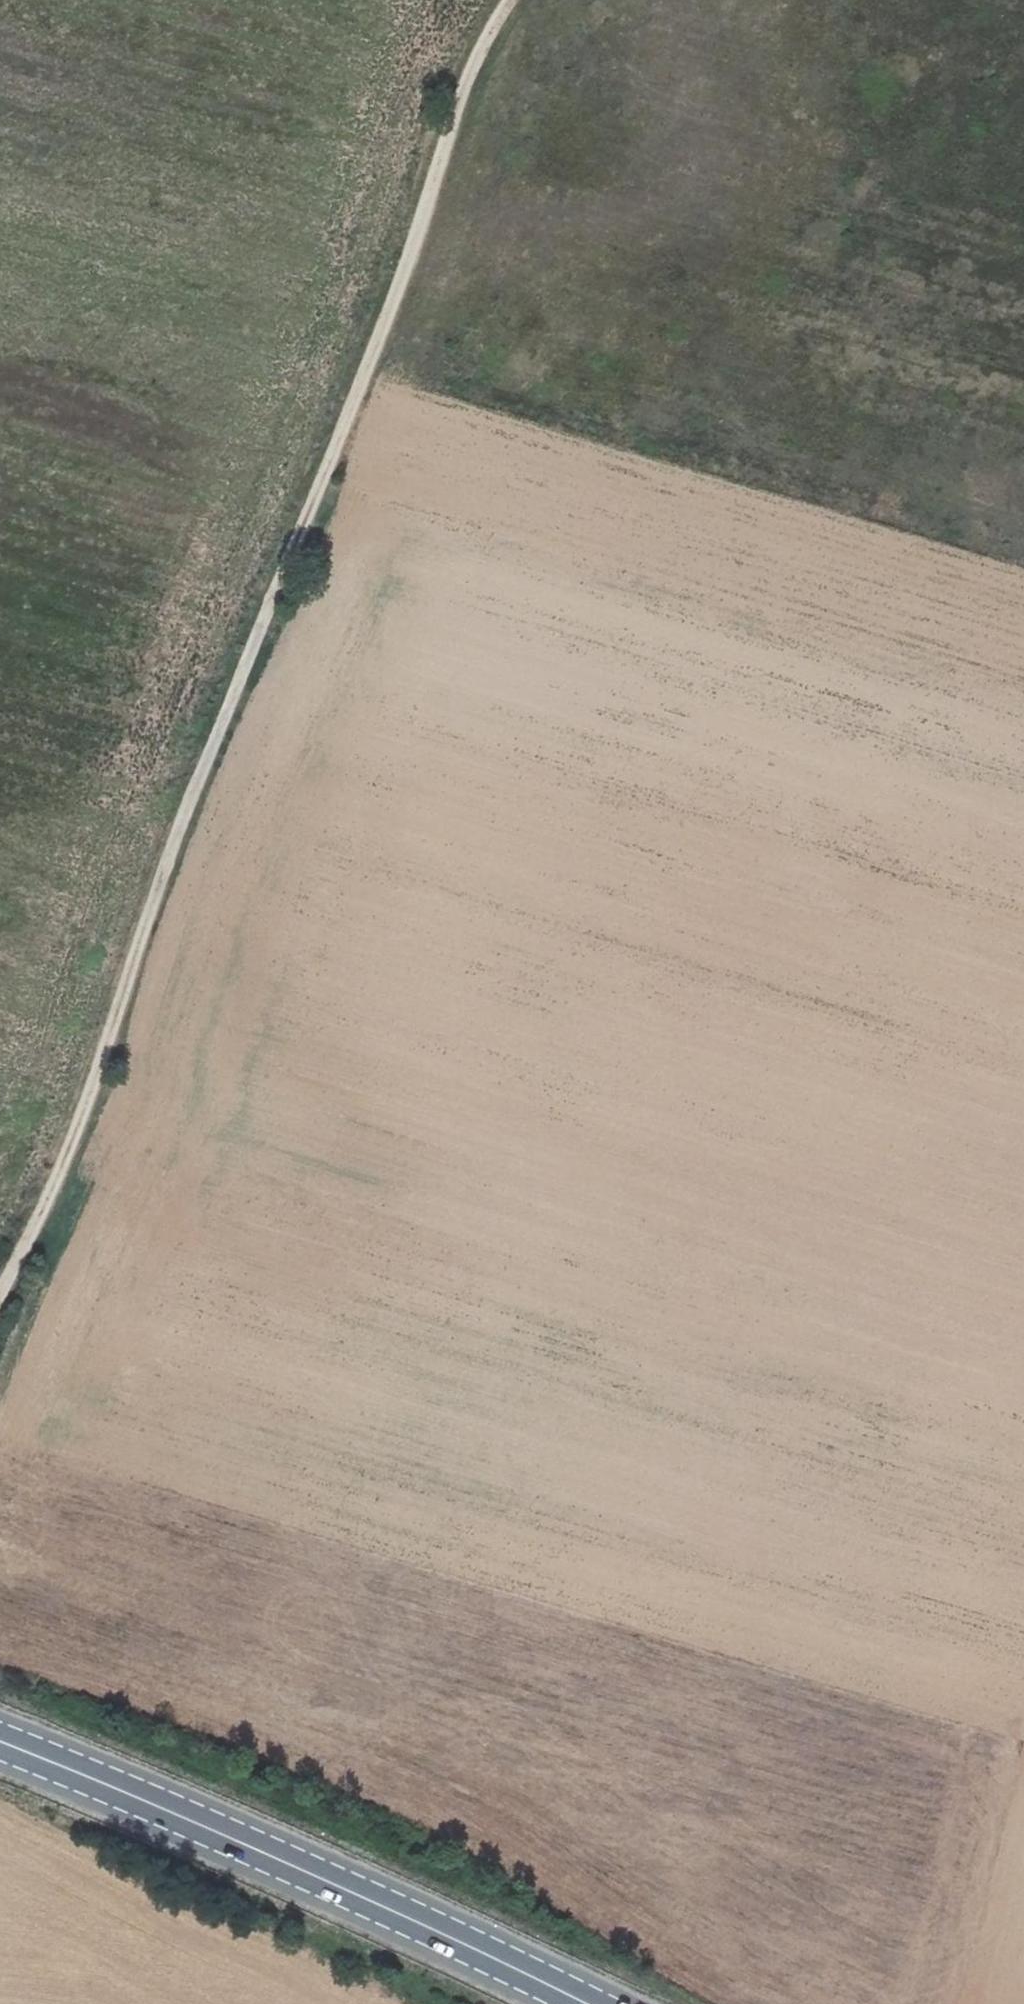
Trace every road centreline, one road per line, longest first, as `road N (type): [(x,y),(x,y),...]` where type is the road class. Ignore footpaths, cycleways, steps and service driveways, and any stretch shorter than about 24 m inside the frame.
road 1 (track): [(506,0),(473,61),(418,231),(166,867),(71,1137),(0,1293)]
road 2 (primary): [(584,2003),(207,1828),(0,1747)]

